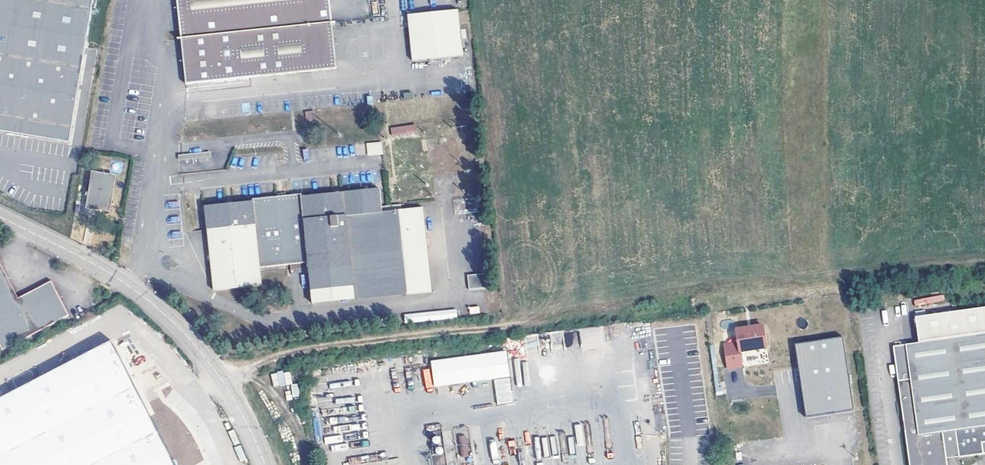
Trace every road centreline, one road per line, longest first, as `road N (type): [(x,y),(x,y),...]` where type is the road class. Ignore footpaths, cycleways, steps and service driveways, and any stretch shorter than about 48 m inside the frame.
road 1 (tertiary): [(0,216),(102,268),(157,307),(219,376),(265,464)]
road 2 (track): [(510,325),(304,349),(219,376)]

